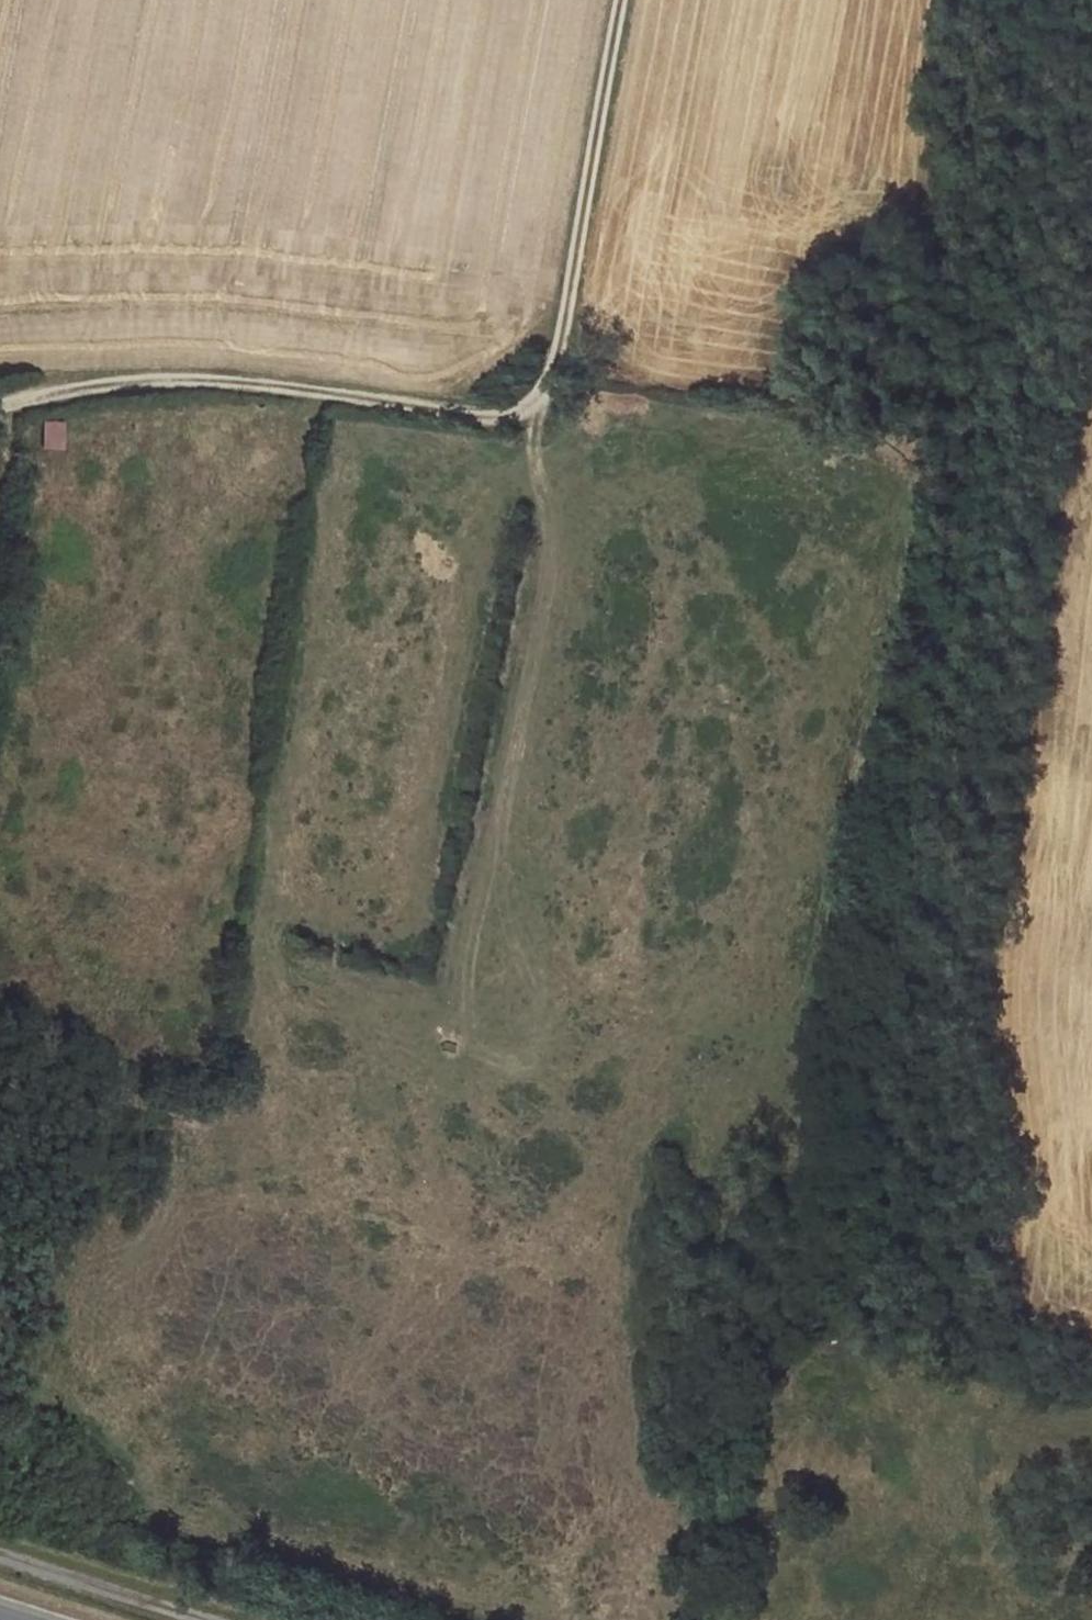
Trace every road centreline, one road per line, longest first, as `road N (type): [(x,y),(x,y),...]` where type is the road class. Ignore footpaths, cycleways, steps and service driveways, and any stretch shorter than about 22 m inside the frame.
road 1 (track): [(0,411),(186,385),(361,397),(484,420),(525,414),(544,394),(563,321),(621,0)]
road 2 (track): [(0,1554),(210,1619)]

